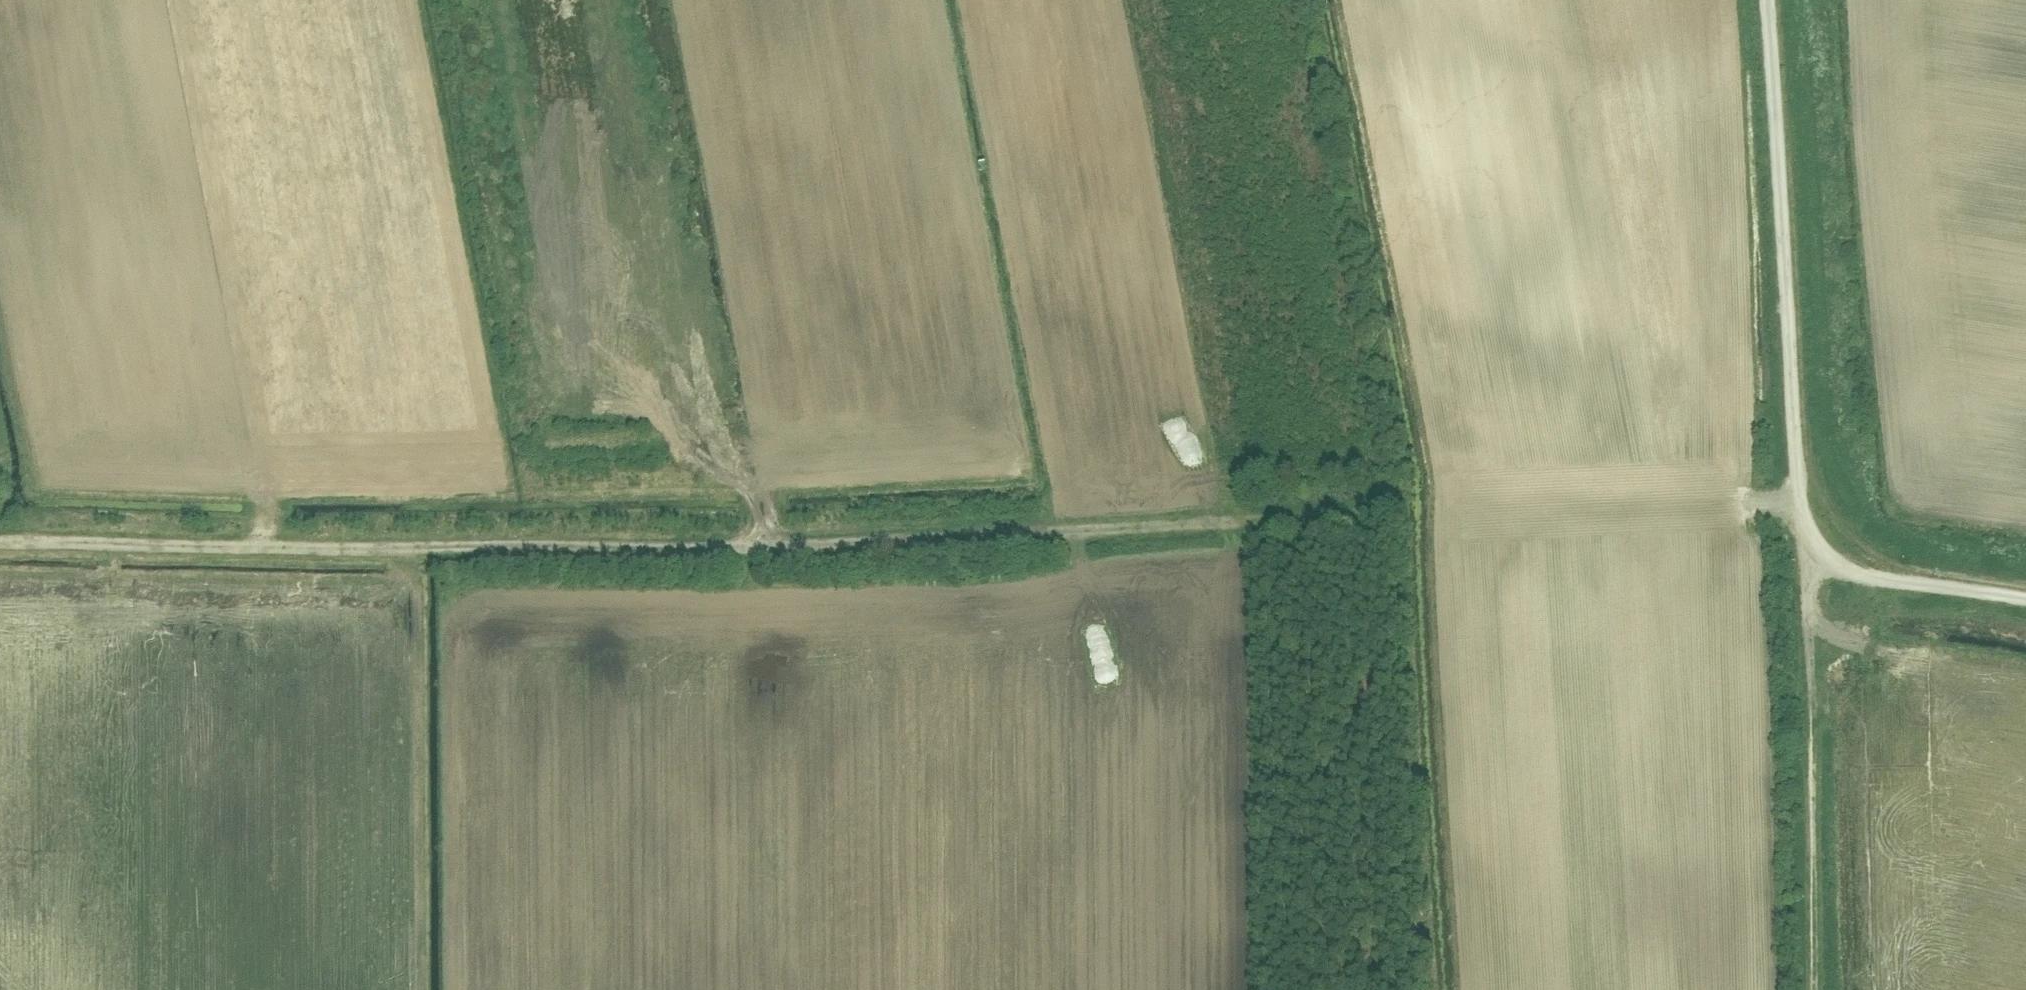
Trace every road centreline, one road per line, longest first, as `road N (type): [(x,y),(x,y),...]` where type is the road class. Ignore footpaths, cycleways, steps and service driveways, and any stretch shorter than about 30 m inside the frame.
road 1 (unclassified): [(1404,502),(1119,532),(743,551),(0,546)]
road 2 (track): [(1796,546),(1760,0)]
road 3 (track): [(1808,989),(1796,546)]
road 4 (track): [(2025,593),(1854,569),(1796,546)]

